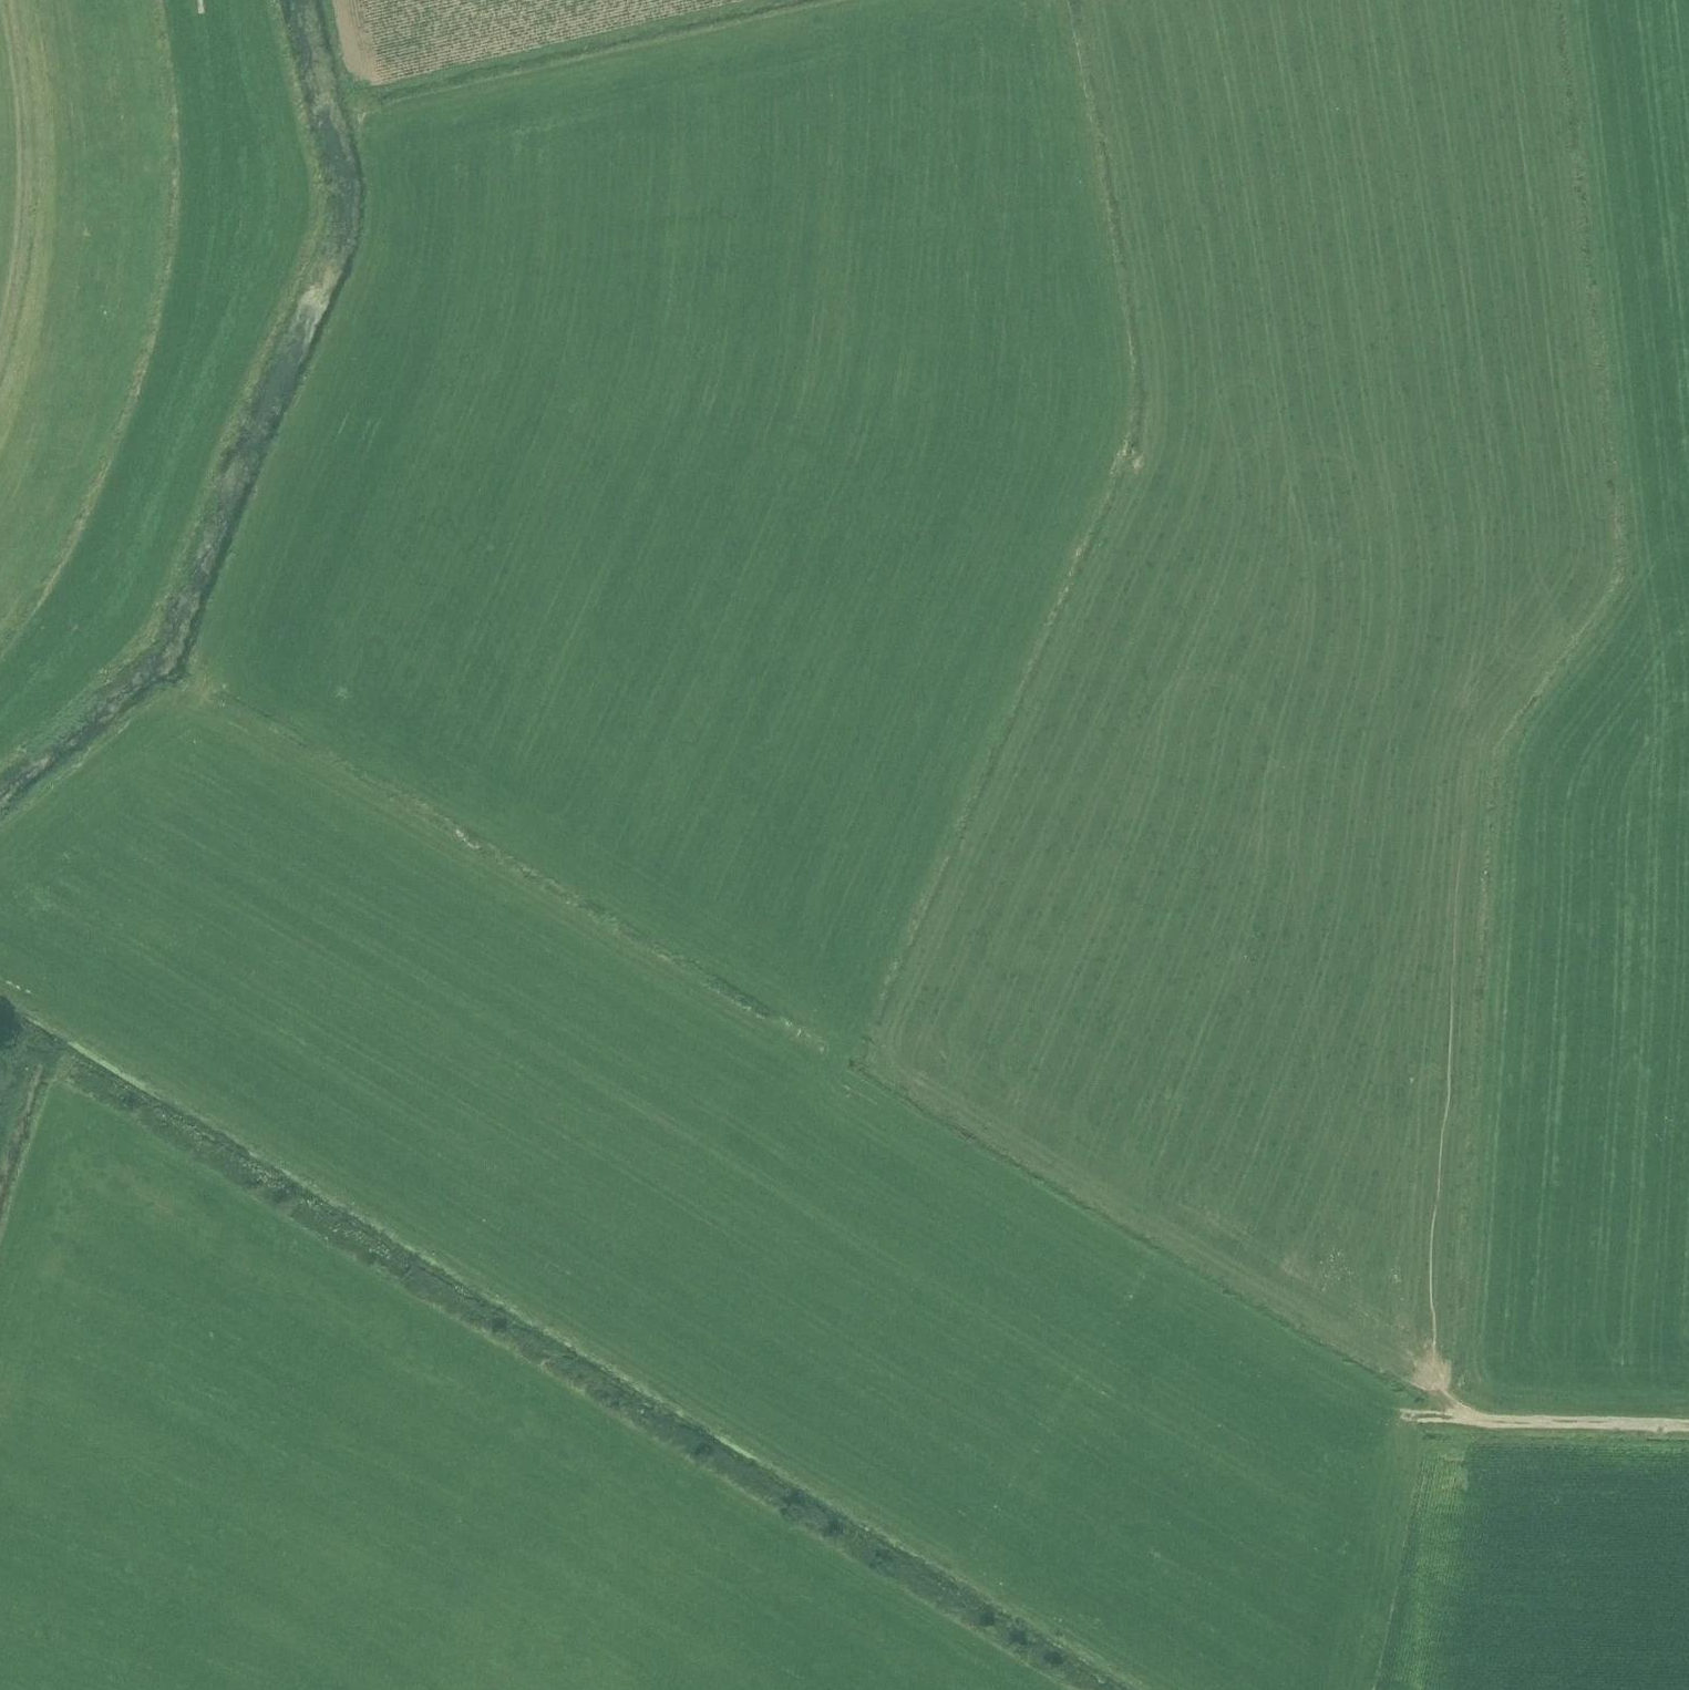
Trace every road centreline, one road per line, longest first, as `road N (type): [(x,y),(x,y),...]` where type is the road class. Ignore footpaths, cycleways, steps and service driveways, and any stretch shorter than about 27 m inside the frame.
road 1 (track): [(0,344),(25,186),(22,88),(5,0)]

